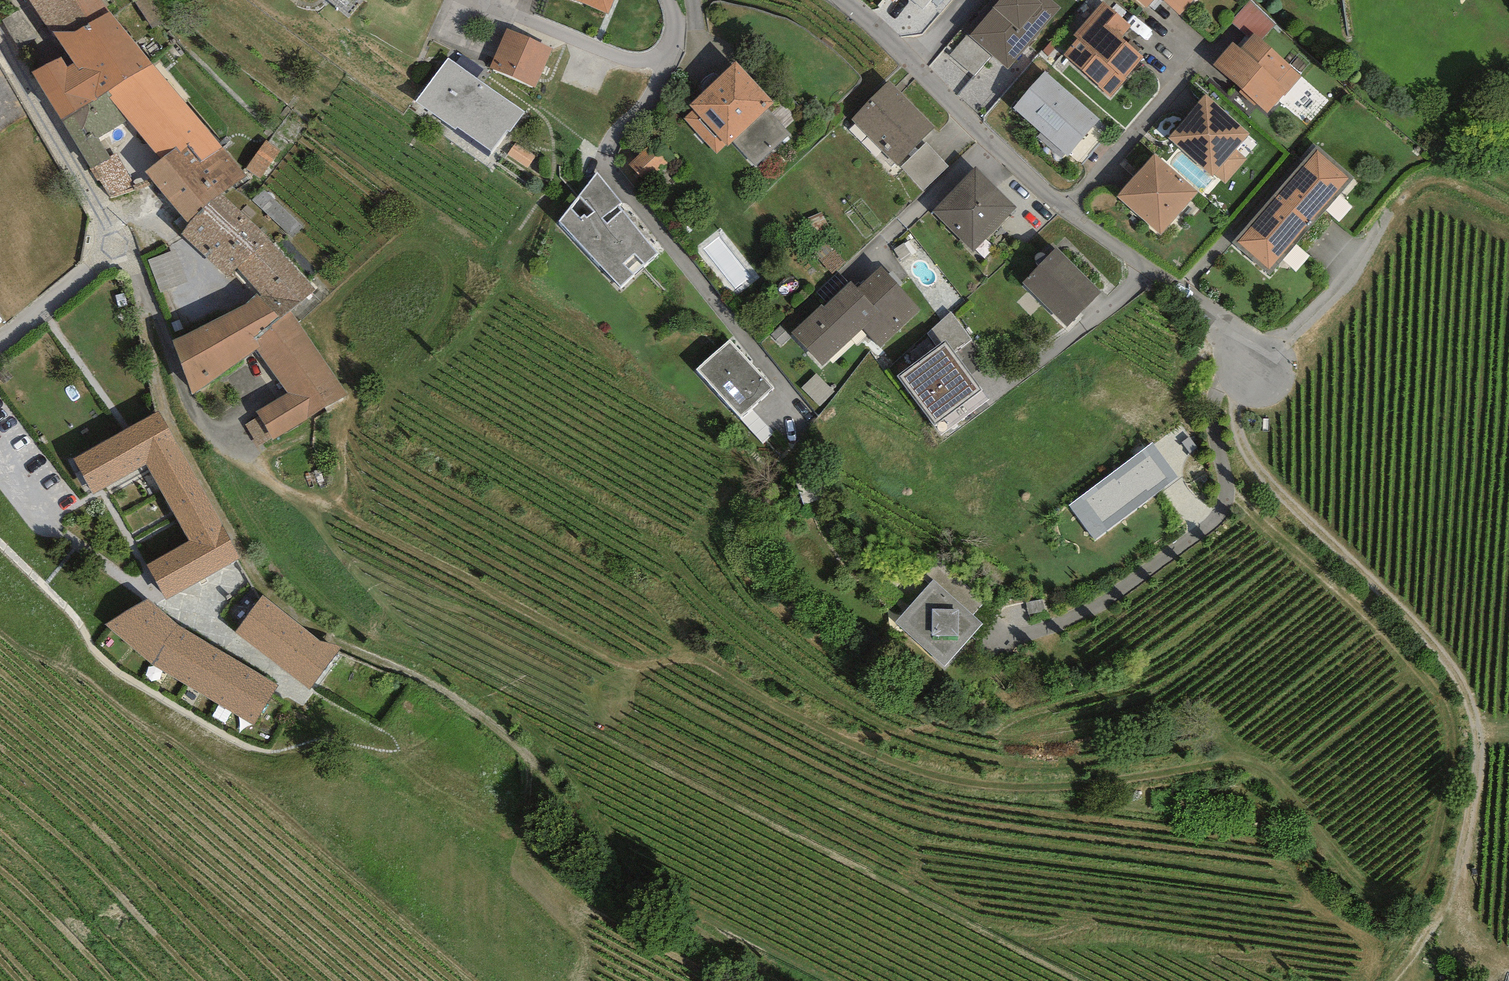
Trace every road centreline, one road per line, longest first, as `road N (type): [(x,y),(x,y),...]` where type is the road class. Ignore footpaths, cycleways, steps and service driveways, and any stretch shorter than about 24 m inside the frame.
road 1 (track): [(1223,495),(1378,624),(1432,689),(1455,739),(1424,891),(1400,905),(1368,895),(1256,766),(1236,762),(1077,788),(979,787),(881,760),(695,658),(614,662),(266,474)]
road 2 (track): [(137,278),(146,362),(165,417),(255,565),(296,615),(416,671),(492,720),(663,927),(759,980)]
road 3 (track): [(1235,381),(1236,431),(1259,474),(1426,636),(1472,722),(1478,775),(1465,857),(1418,949),(1390,980)]
road 4 (residential): [(917,59),(987,137),(1073,211),(1263,352)]
road 5 (residential): [(0,35),(109,227),(108,248),(0,340)]

